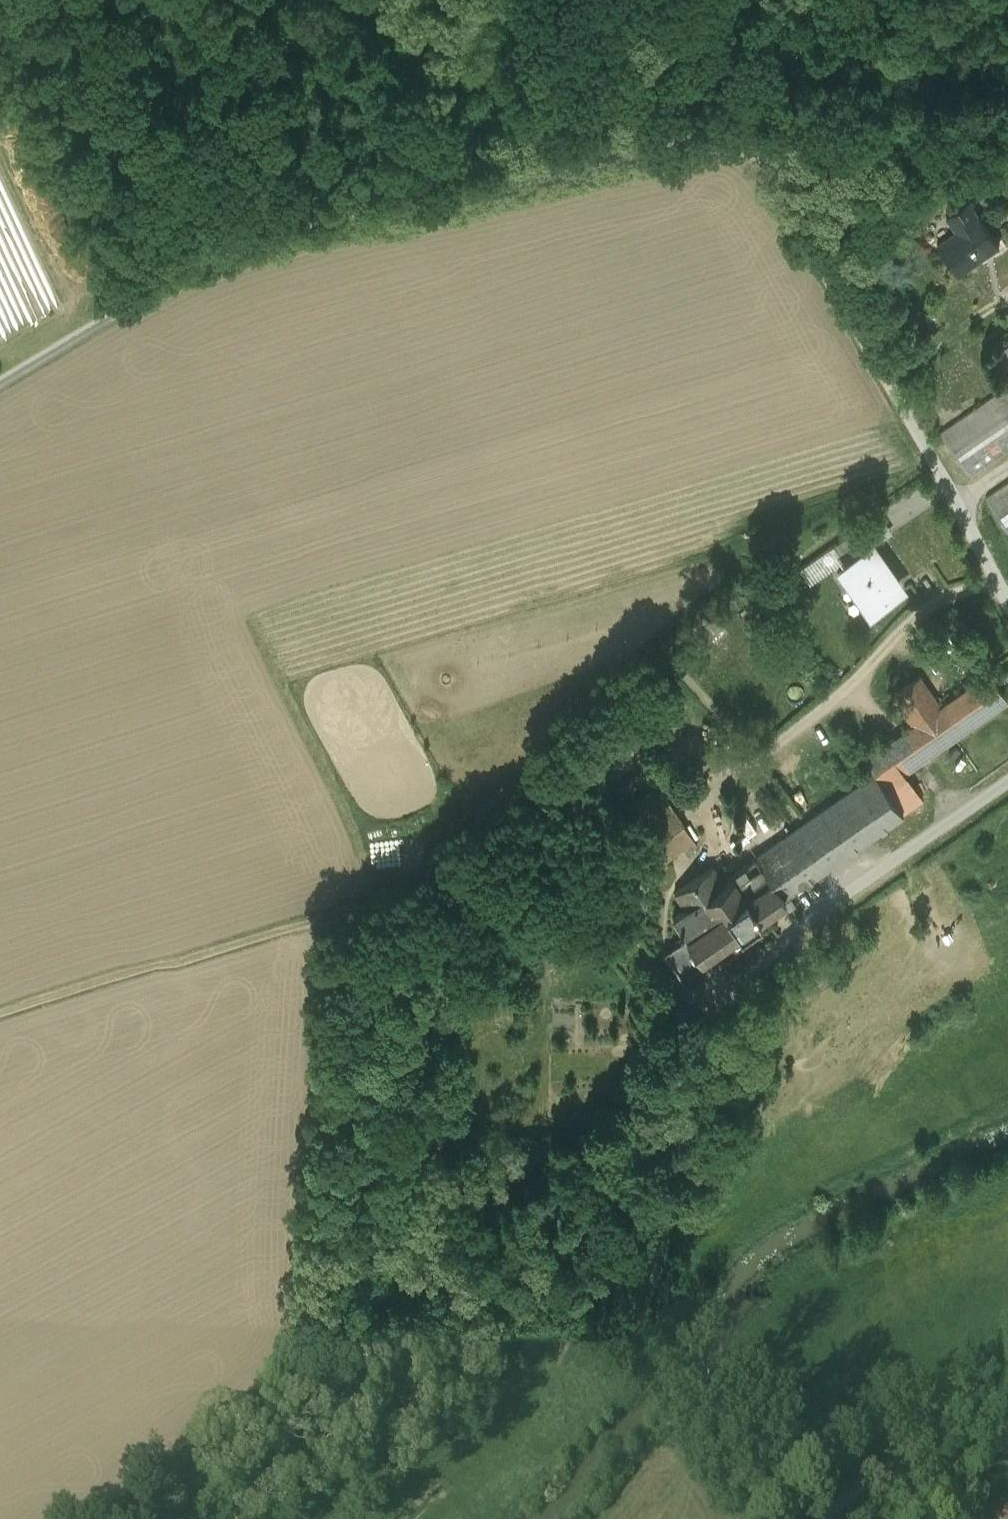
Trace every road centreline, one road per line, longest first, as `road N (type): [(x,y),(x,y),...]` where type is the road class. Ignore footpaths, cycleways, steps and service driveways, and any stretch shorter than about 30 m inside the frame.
road 1 (track): [(0,1011),(526,850),(575,864),(663,984),(712,1011)]
road 2 (track): [(686,140),(232,254),(0,381)]
road 3 (track): [(222,1518),(640,1130),(712,1011)]
road 4 (track): [(686,140),(277,30),(206,0)]
road 5 (track): [(459,870),(462,897),(447,939),(372,1008),(349,1068),(336,1174),(317,1200)]
road 6 (unclassified): [(712,1011),(740,973),(1007,784)]
road 7 (unclassified): [(1007,599),(862,333)]
road 8 (track): [(862,333),(809,228),(750,139),(686,140)]
road 9 (track): [(1007,1384),(901,1441),(812,1518)]

